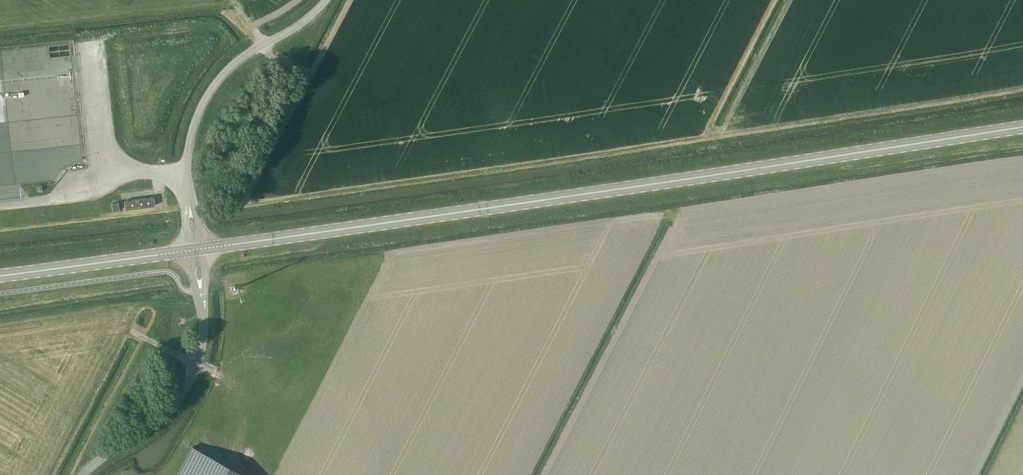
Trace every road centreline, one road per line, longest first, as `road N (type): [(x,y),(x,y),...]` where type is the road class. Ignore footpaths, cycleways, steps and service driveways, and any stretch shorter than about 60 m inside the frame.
road 1 (primary): [(1022,128),(197,249)]
road 2 (unclassified): [(197,249),(186,174),(192,119),(239,58),(302,26),(326,0)]
road 3 (tertiary): [(81,474),(148,430),(189,382),(204,332),(197,249)]
road 4 (primary): [(0,276),(197,249)]

